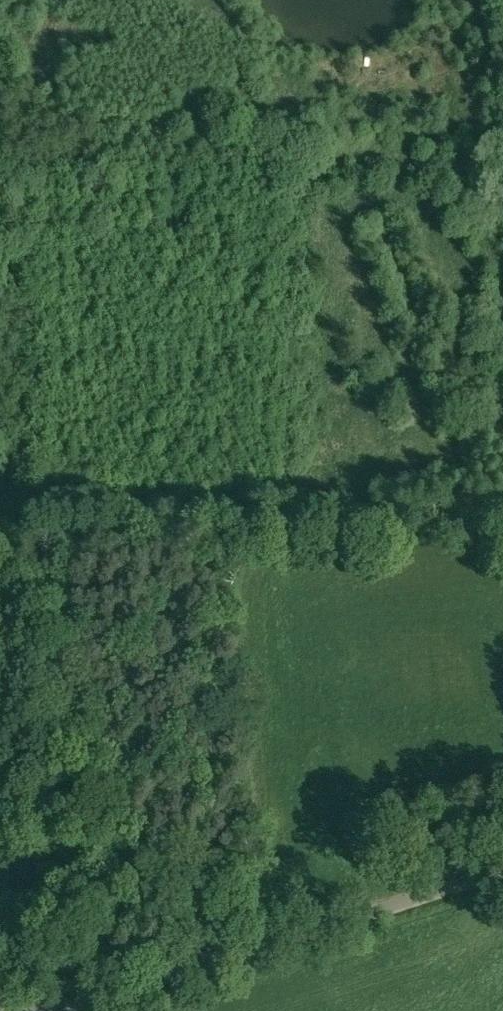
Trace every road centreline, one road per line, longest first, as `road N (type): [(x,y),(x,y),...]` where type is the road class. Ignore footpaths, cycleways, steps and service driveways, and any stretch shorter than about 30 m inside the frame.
road 1 (unclassified): [(80,1010),(502,873)]
road 2 (unclassified): [(0,802),(12,1010)]

